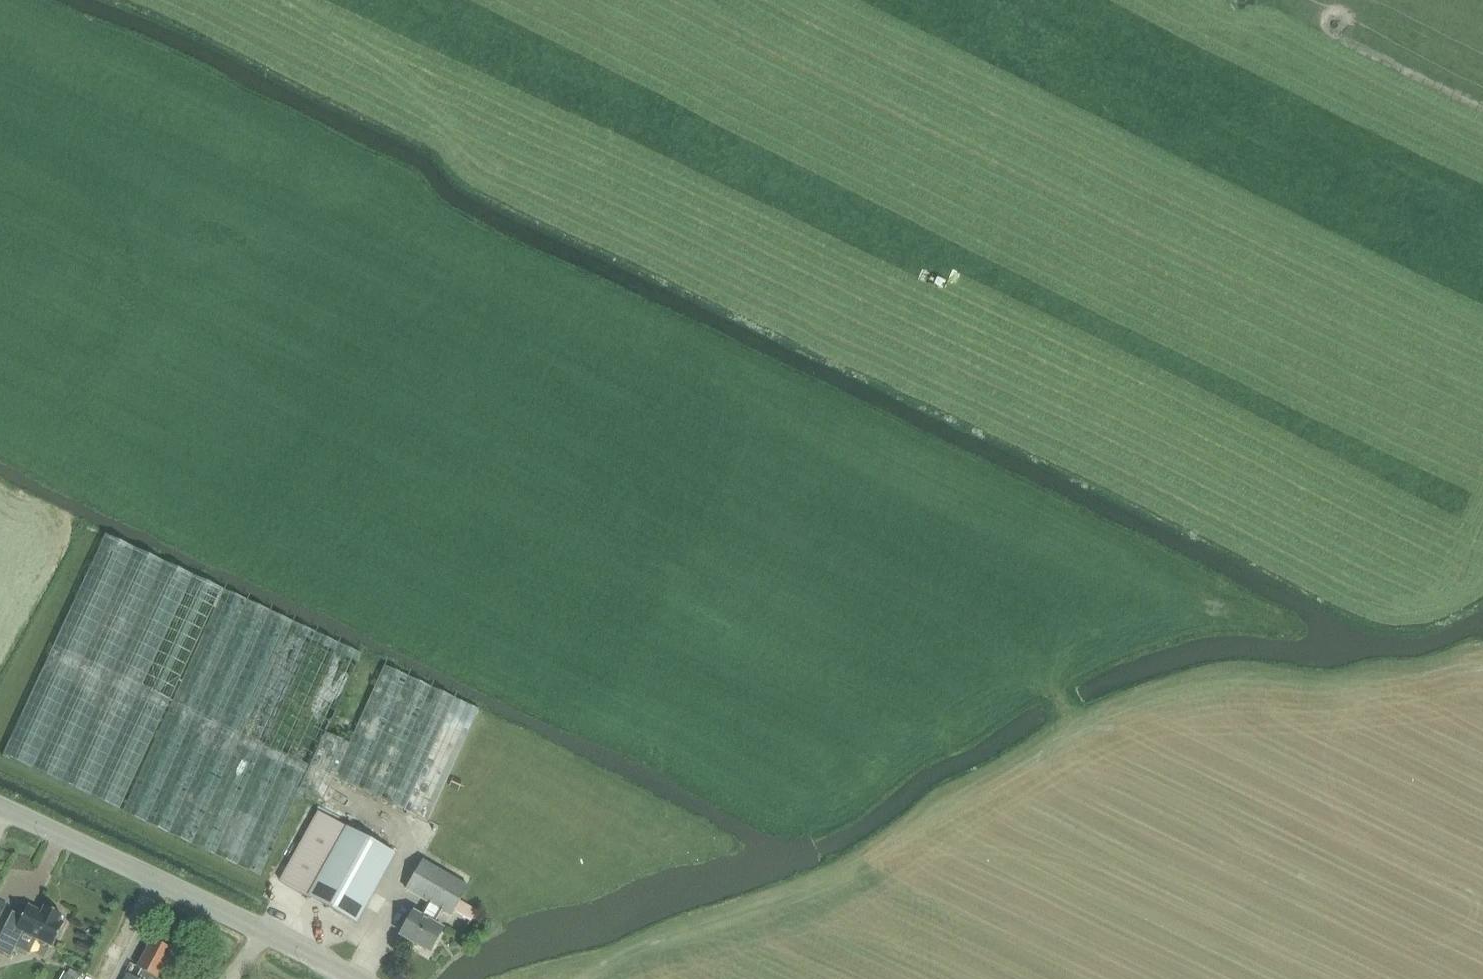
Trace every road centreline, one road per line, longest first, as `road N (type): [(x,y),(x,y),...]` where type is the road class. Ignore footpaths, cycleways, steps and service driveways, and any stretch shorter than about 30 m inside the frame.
road 1 (unclassified): [(357,978),(0,807)]

